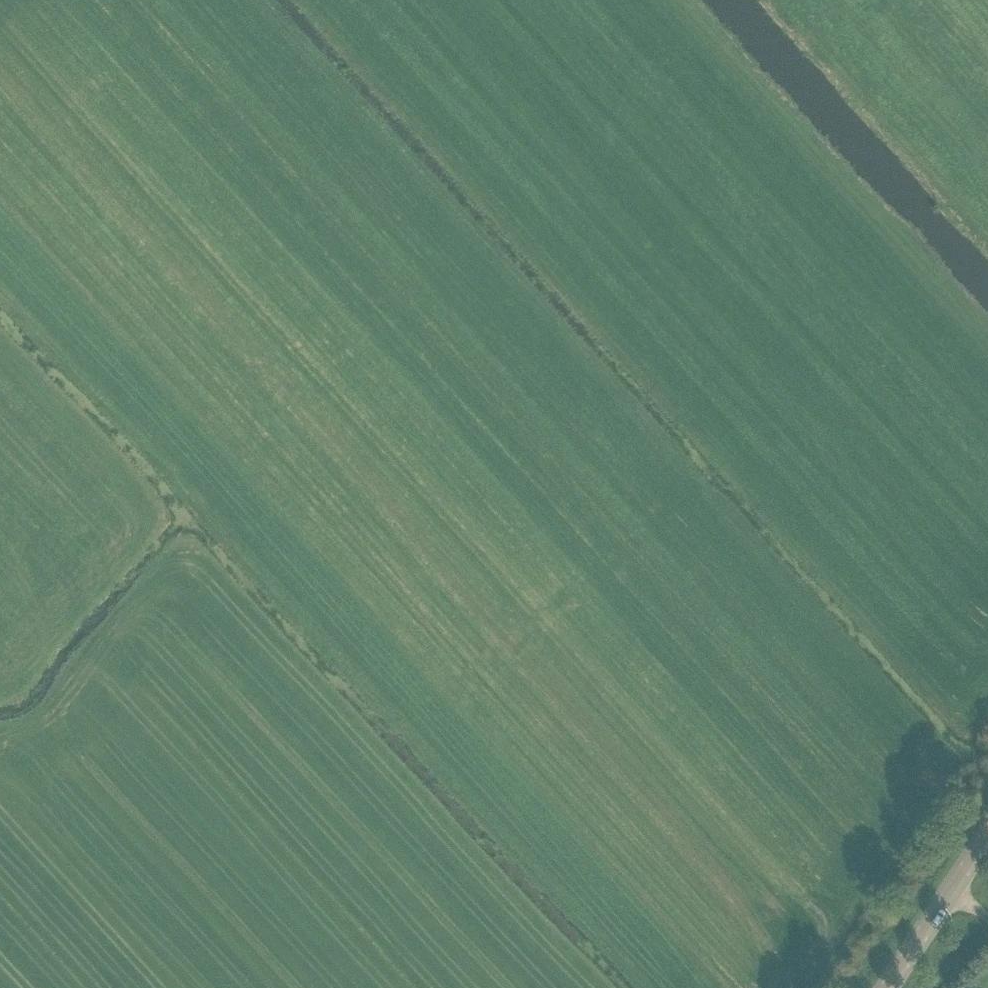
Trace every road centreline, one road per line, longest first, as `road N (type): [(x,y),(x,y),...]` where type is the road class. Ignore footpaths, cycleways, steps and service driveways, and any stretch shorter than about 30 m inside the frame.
road 1 (tertiary): [(890,987),(987,840)]

